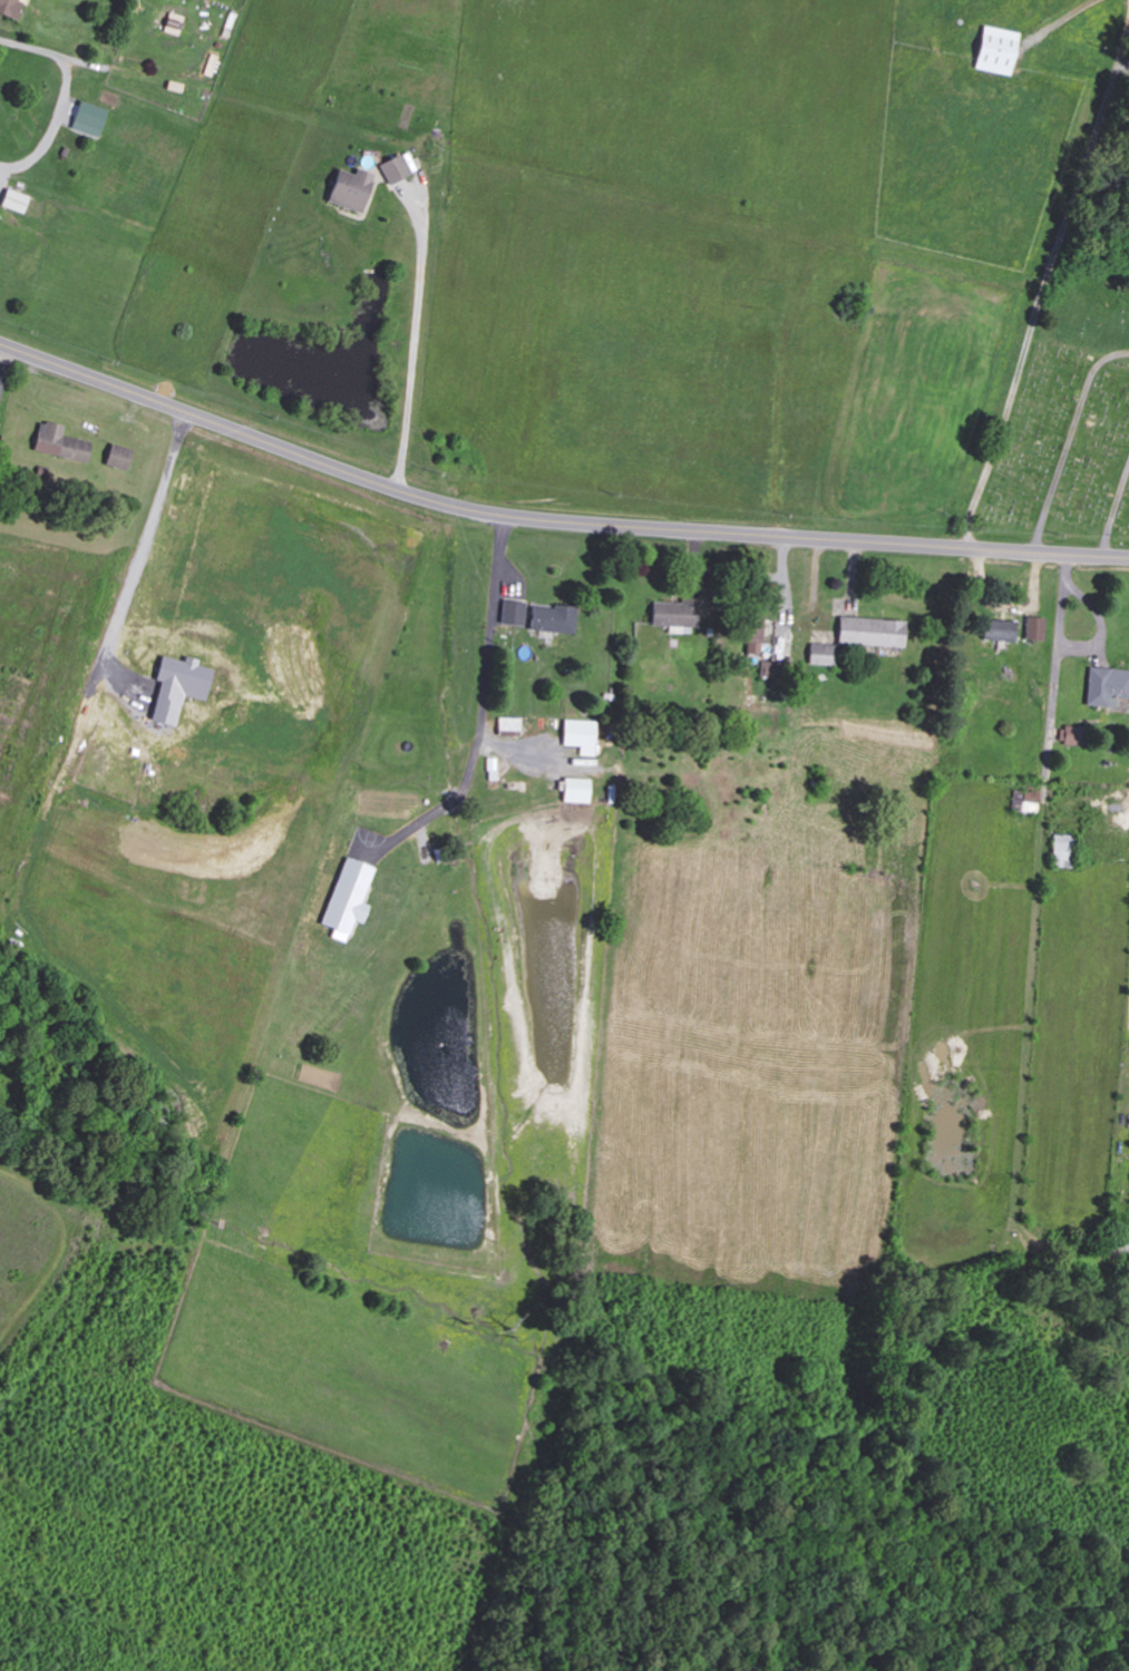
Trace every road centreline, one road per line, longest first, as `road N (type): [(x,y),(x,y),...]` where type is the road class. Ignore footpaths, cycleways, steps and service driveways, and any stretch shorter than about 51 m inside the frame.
road 1 (tertiary): [(1128,553),(490,509),(362,472),(0,339)]

